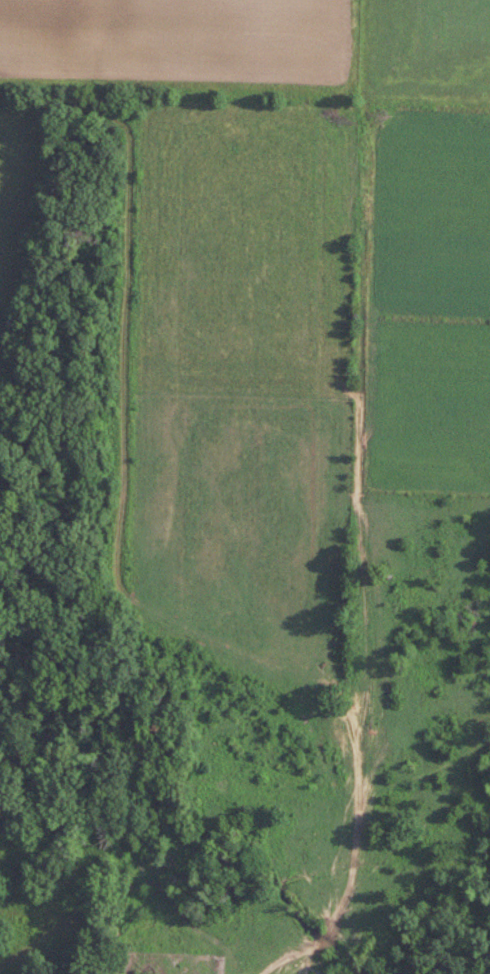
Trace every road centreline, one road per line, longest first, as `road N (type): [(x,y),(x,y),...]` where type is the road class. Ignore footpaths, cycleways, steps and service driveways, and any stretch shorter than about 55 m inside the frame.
road 1 (residential): [(374,119),(364,687),(353,731),(357,815),(336,929),(298,973)]
road 2 (residential): [(353,731),(333,692),(264,678),(163,631),(121,584),(128,135)]

